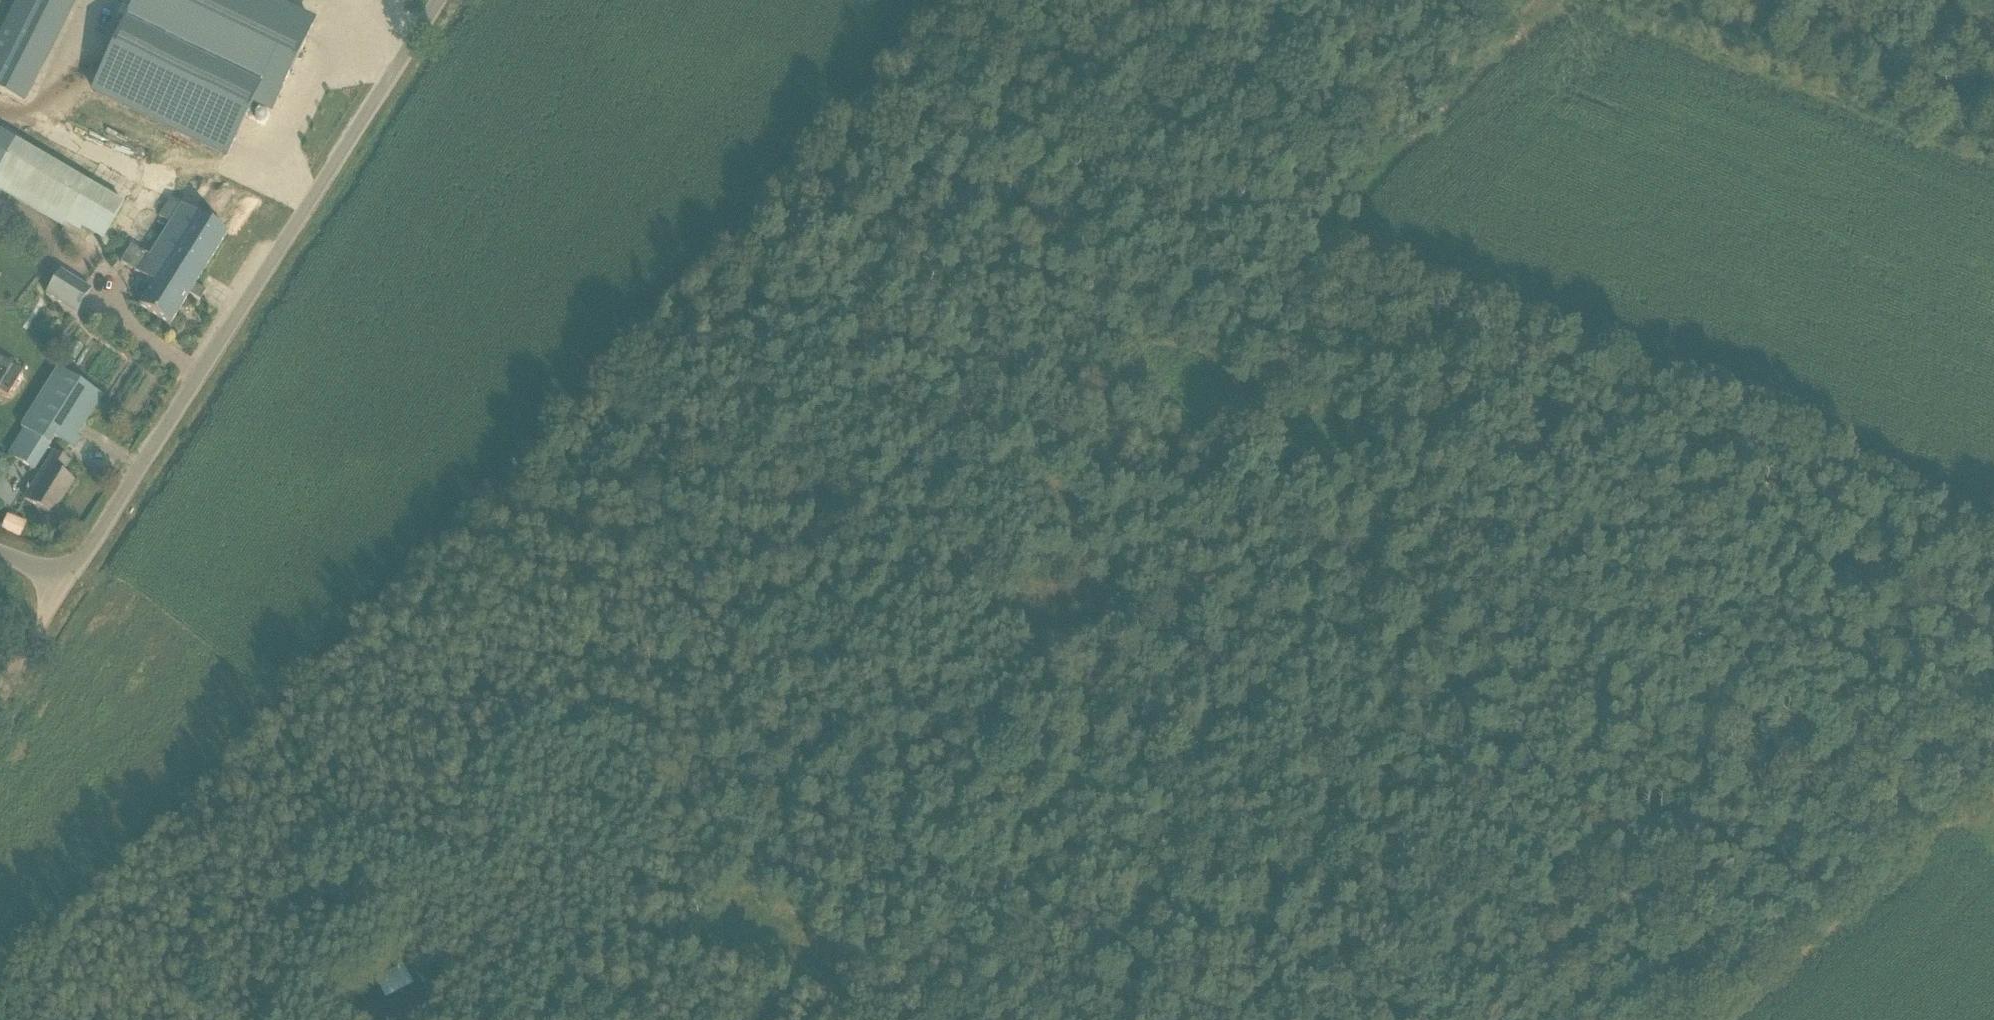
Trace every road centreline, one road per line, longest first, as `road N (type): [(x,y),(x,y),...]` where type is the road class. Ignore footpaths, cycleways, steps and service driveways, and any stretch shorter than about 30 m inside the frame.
road 1 (track): [(1670,1019),(1715,926),(1670,859),(1627,722),(1539,586),(1413,448),(1357,406),(1343,372),(1339,283),(1298,210),(1138,104),(938,0)]
road 2 (unclassified): [(0,547),(48,562),(85,555),(439,0)]
road 3 (track): [(1993,144),(1635,0)]
road 4 (track): [(0,691),(85,555)]

